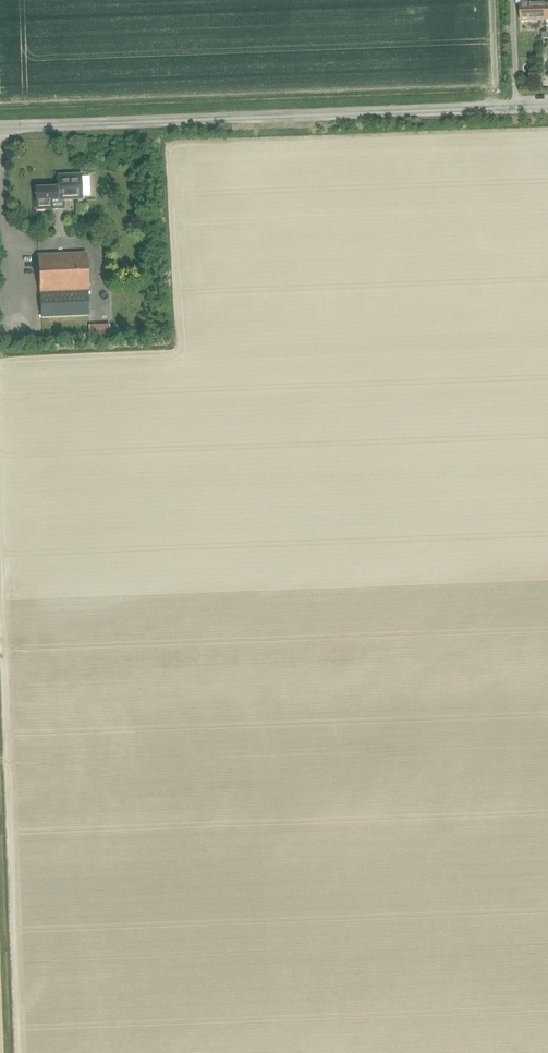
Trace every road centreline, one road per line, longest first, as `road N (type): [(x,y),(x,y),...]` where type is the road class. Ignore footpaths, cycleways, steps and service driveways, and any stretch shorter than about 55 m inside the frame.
road 1 (unclassified): [(547,107),(0,128)]

